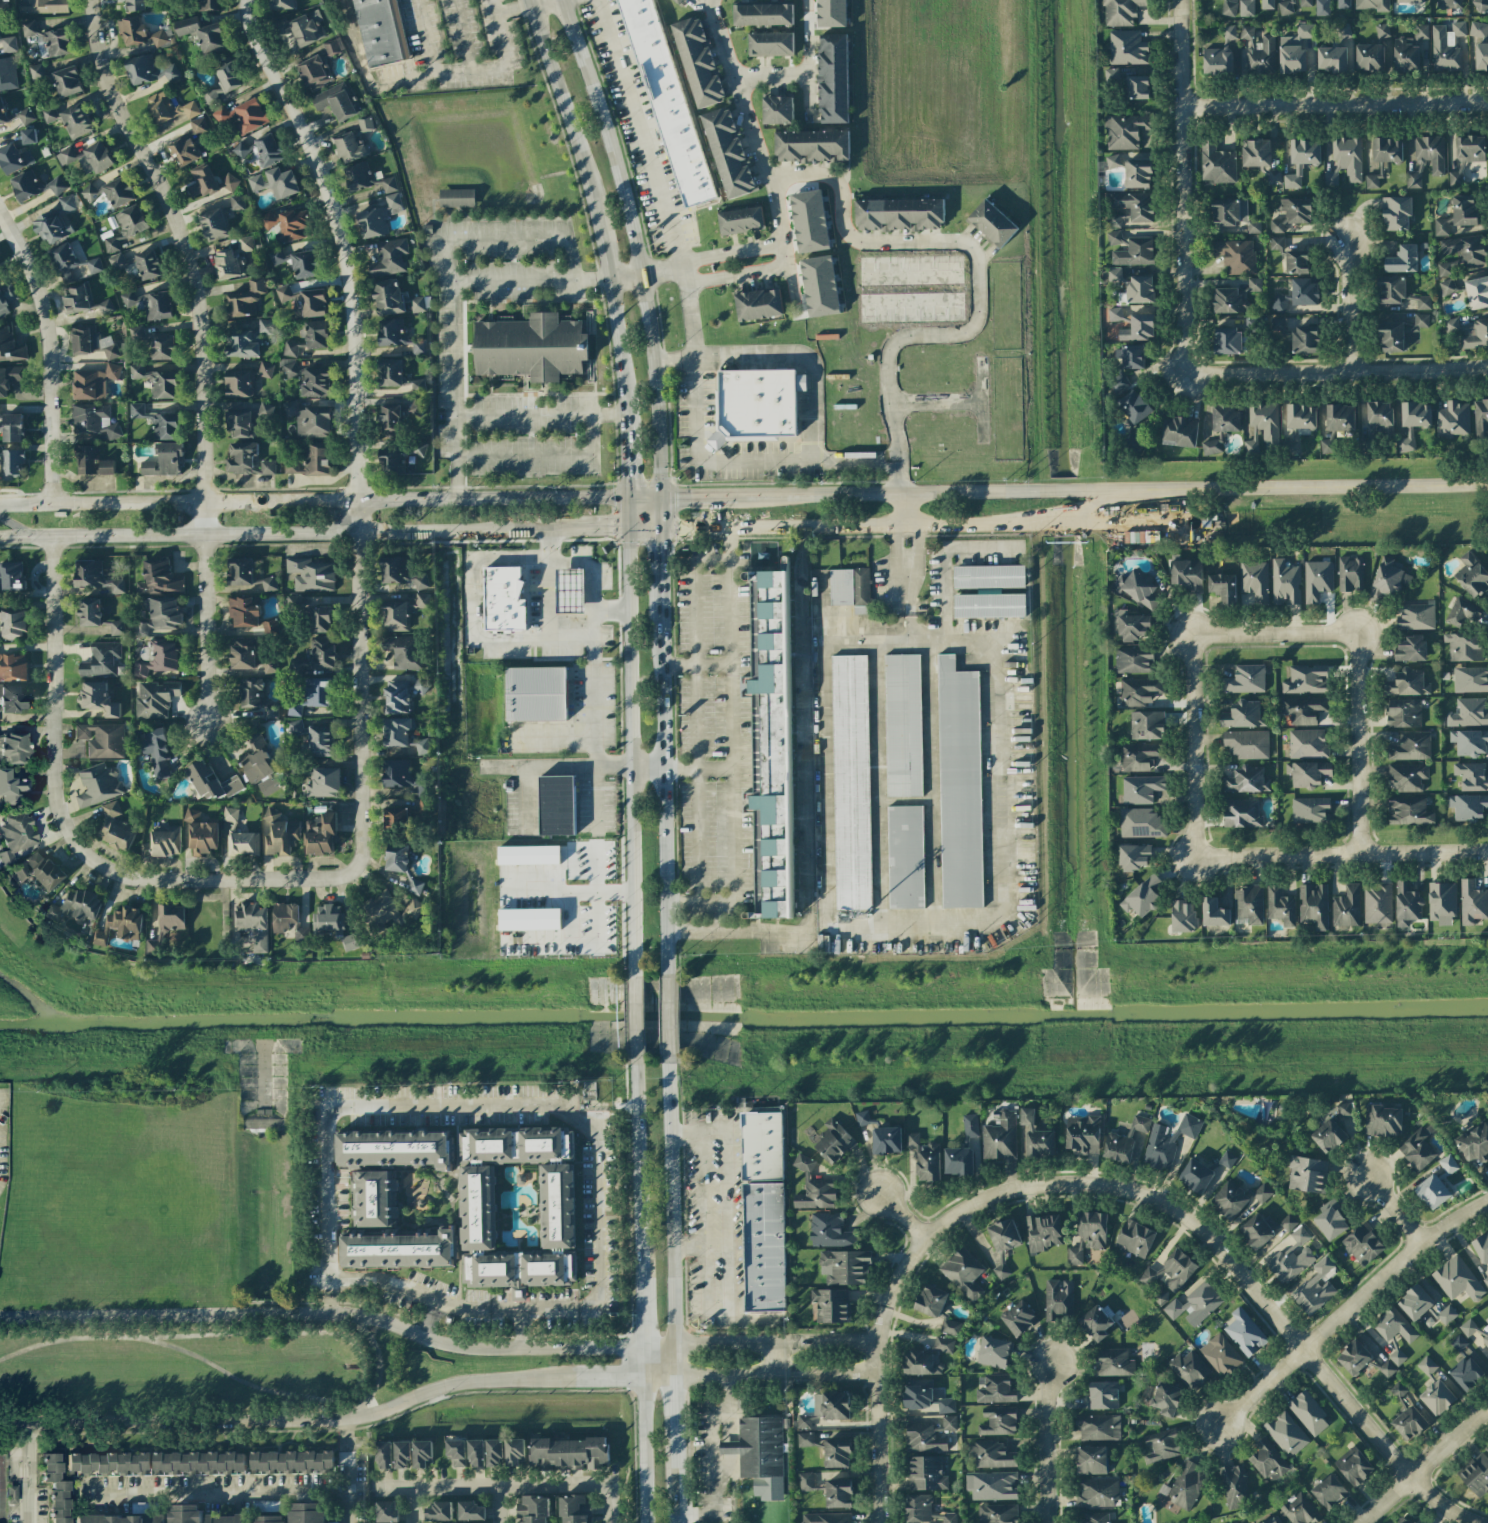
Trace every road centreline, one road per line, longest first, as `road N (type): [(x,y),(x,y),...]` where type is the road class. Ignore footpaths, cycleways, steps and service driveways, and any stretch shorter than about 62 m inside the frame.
road 1 (residential): [(209,724),(200,320),(170,202),(112,97),(93,0)]
road 2 (residential): [(927,1237),(977,1201),(1024,1187),(1087,1185),(1149,1195),(1197,1224),(1414,1481),(1475,1522)]
road 3 (residential): [(365,805),(361,861),(346,877),(149,880),(102,864),(67,824),(60,789),(51,536)]
road 4 (tertiary): [(644,1347),(463,1348),(330,1314),(0,1319)]
road 5 (tertiary): [(0,1423),(329,1422),(454,1382),(569,1379)]
road 6 (secondary): [(626,528),(1013,523),(1172,490)]
road 7 (residential): [(358,500),(357,369),(344,248),(304,136),(261,54),(246,0)]
road 8 (secondary): [(51,536),(563,529)]
road 9 (secondary): [(660,497),(642,275),(561,0)]
road 10 (residential): [(1183,0),(1188,366),(1199,375),(1250,374)]
road 11 (secondary): [(626,528),(630,949)]
road 12 (secondary): [(664,947),(661,594)]
road 13 (residential): [(904,524),(894,344),(963,331),(975,321),(971,248)]
road 14 (secondary): [(1172,490),(1487,484)]
road 15 (secondary): [(358,500),(50,502)]
road 16 (residential): [(50,502),(52,359),(42,296),(0,207)]
road 17 (residential): [(365,805),(358,500)]
road 18 (residential): [(1184,109),(1487,105)]
road 19 (residential): [(882,1522),(881,1322),(895,1283),(927,1237)]
road 20 (secondary): [(1035,492),(738,496)]
road 21 (residential): [(1259,855),(1189,857),(1188,637)]
road 22 (secondary): [(674,1345),(666,1058)]
road 23 (secondary): [(626,496),(358,500)]
road 24 (residential): [(782,241),(711,15),(713,0)]
road 25 (residential): [(971,248),(955,240),(873,244),(852,237),(830,180),(808,169),(767,175)]
road 26 (residential): [(1487,1201),(1421,1241),(1303,1348)]
road 27 (residential): [(606,1483),(371,1486)]
road 28 (residential): [(1259,855),(1487,852)]
road 29 (residential): [(1250,374),(1477,368)]
road 30 (secondary): [(526,0),(593,210)]
road 31 (residential): [(1353,634),(1352,853)]
road 32 (secondary): [(634,1058),(641,1262)]
road 33 (residential): [(1188,637),(1353,634)]
road 34 (residential): [(1363,1522),(1487,1414)]
road 35 (residential): [(1047,1522),(1052,1367)]
road 36 (secondary): [(645,1379),(647,1522)]
road 37 (secondary): [(1172,490),(1035,492)]
road 38 (residential): [(1351,372),(1348,239)]
road 39 (residential): [(892,401),(981,402),(981,363)]
road 40 (tertiary): [(348,1420),(378,1374),(348,1317)]

